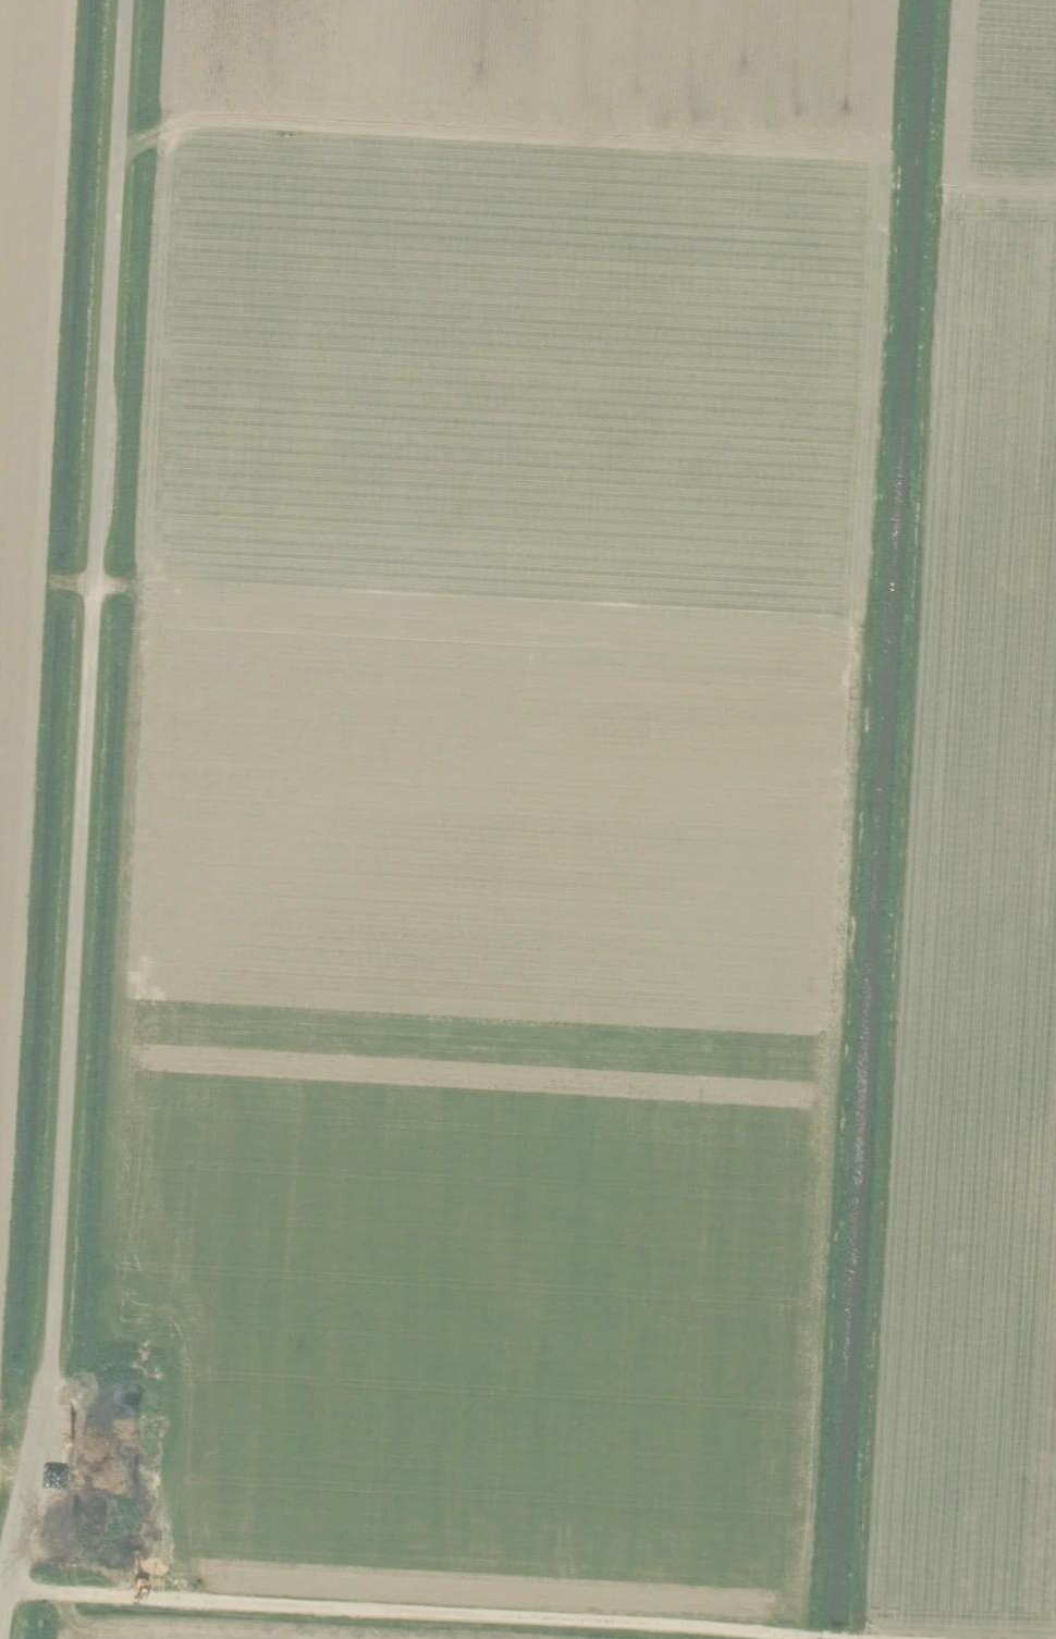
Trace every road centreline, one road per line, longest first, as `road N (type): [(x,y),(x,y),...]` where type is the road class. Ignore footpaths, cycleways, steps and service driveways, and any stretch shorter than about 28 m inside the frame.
road 1 (unclassified): [(4,1638),(44,1372),(123,0)]
road 2 (track): [(8,1586),(855,1638)]

